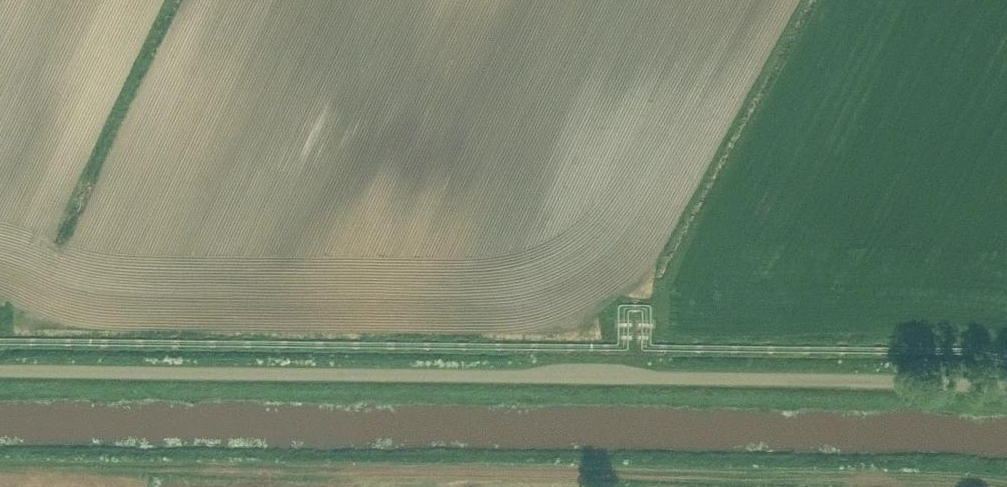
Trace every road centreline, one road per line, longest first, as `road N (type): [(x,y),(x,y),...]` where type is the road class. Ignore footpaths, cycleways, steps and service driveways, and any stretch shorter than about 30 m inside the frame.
road 1 (unclassified): [(0,369),(1006,387)]
road 2 (track): [(0,459),(1006,474)]

